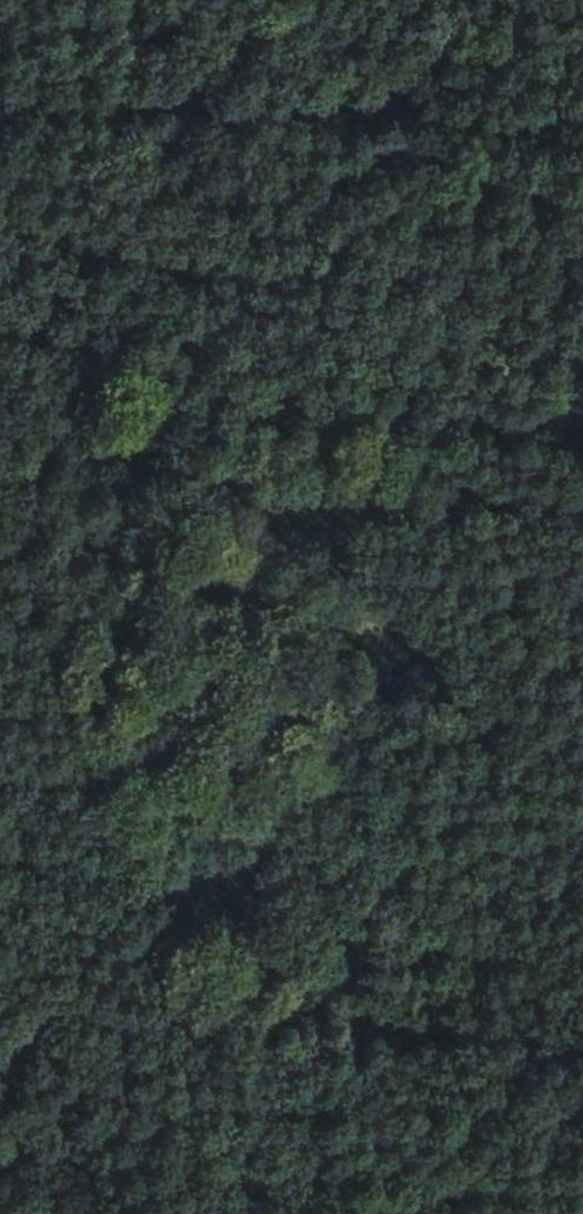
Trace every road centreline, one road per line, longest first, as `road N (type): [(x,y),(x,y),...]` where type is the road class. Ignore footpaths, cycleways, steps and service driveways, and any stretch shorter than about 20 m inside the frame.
road 1 (track): [(263,0),(582,507)]
road 2 (track): [(0,1018),(90,1213)]

